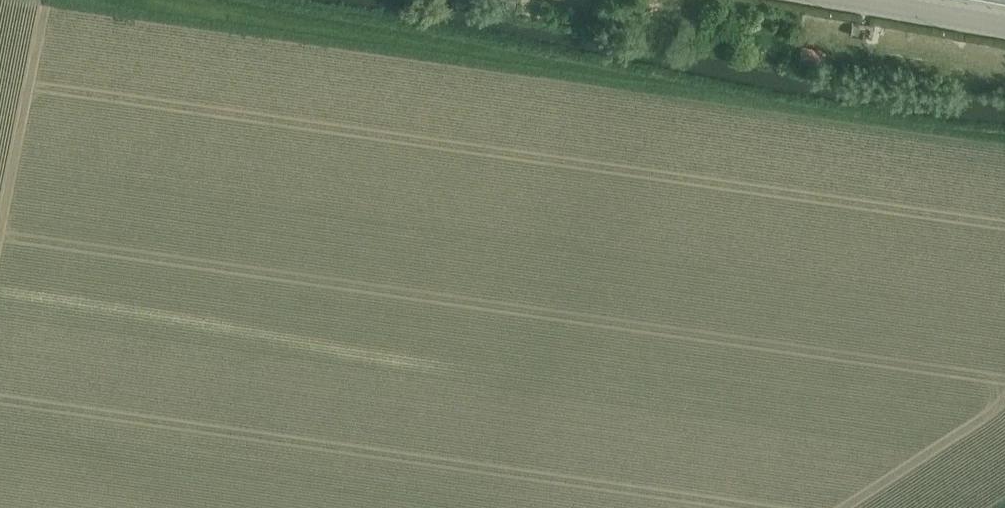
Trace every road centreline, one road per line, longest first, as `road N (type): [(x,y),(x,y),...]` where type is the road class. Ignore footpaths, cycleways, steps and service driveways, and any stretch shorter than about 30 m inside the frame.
road 1 (tertiary): [(1004,25),(859,0)]

